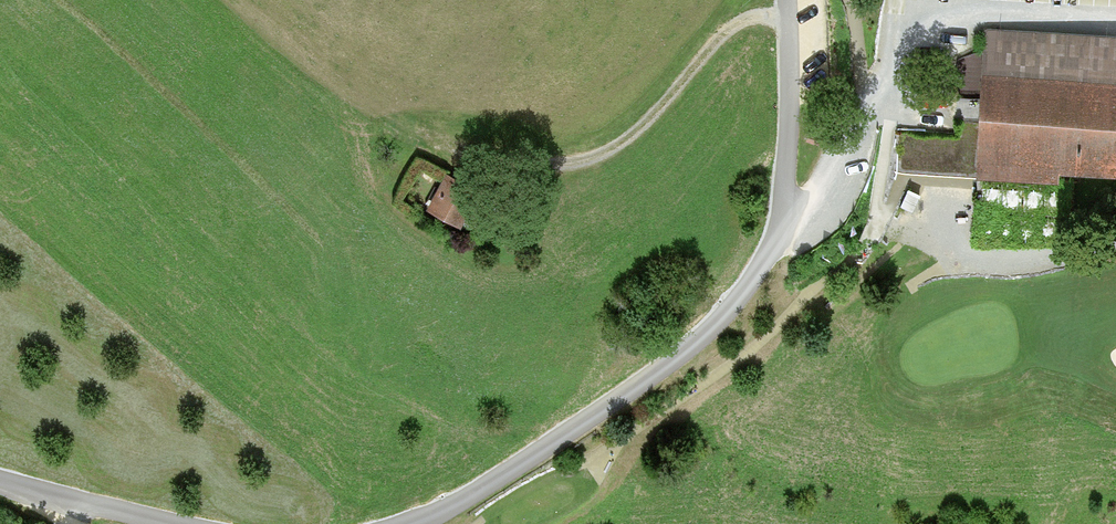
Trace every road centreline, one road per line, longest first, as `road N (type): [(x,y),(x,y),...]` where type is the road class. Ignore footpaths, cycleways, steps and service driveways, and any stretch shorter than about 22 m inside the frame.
road 1 (unclassified): [(406,523),(472,494),(667,362),(711,327),(754,275),(777,233),(786,165),(788,0)]
road 2 (track): [(788,15),(727,30),(620,143),(589,159),(555,166),(476,158)]
road 3 (track): [(337,0),(351,78),(369,108),(476,158)]
road 4 (track): [(1115,242),(1067,257),(976,260),(952,242),(926,189)]
road 5 (unclassified): [(0,481),(174,523)]

